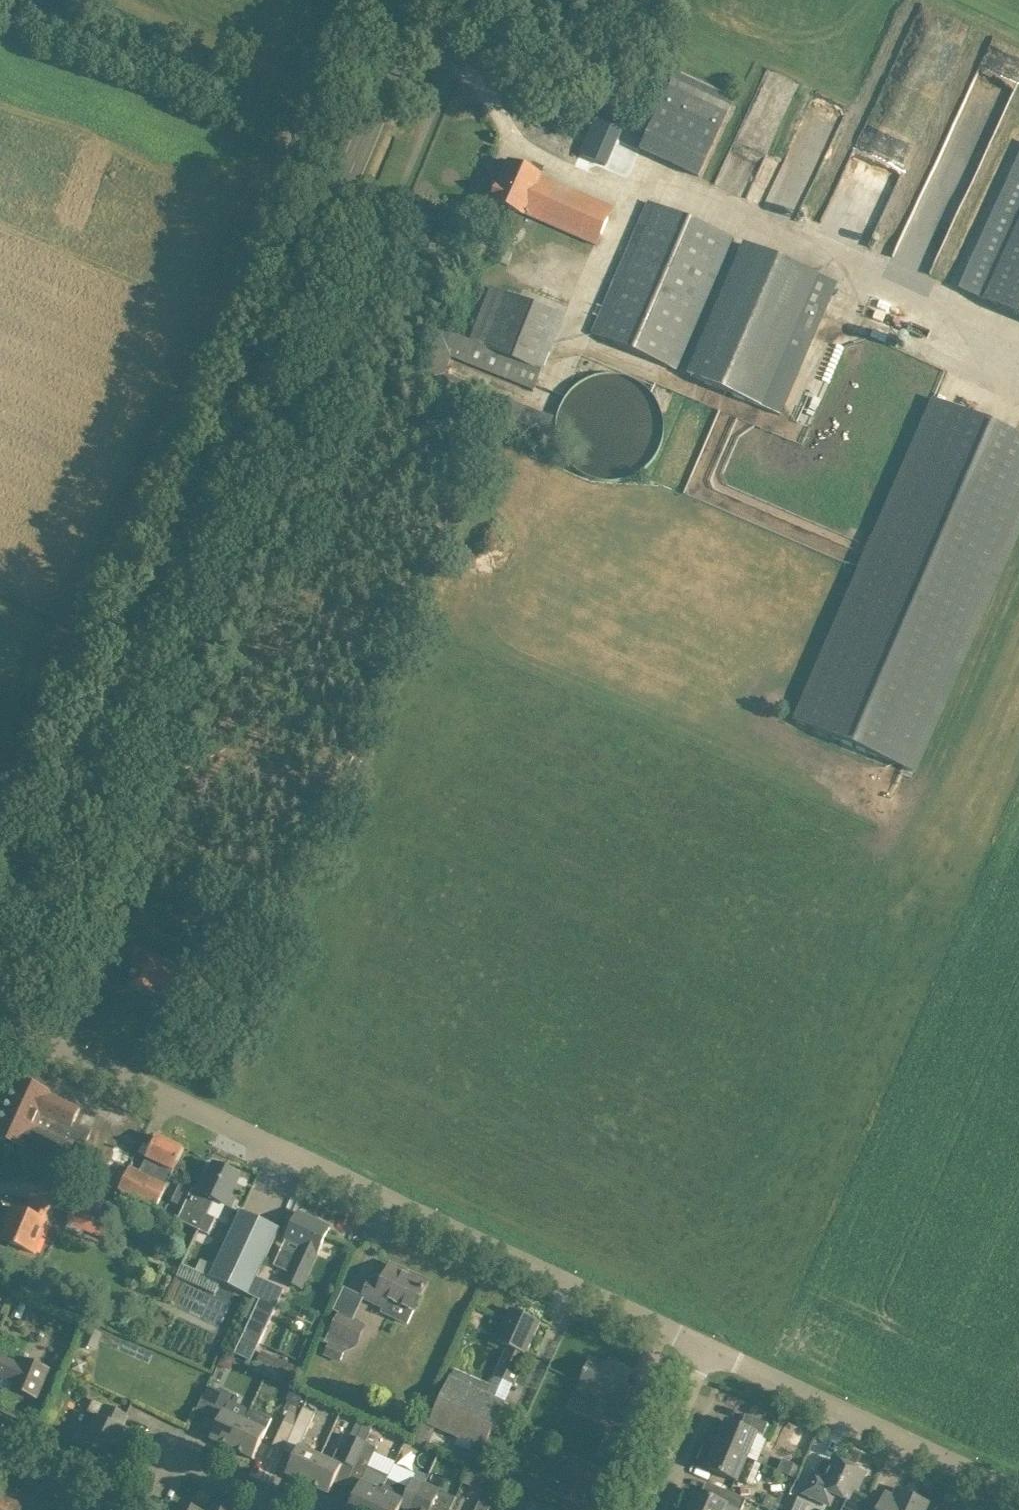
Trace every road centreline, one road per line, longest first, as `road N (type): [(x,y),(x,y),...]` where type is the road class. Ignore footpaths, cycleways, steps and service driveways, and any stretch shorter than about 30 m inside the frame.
road 1 (secondary): [(38,903),(414,0)]
road 2 (residential): [(708,1348),(0,1014)]
road 3 (residential): [(1018,1492),(708,1348)]
road 4 (residential): [(284,1509),(163,1453),(144,1498)]
road 5 (residential): [(640,1509),(708,1348)]

